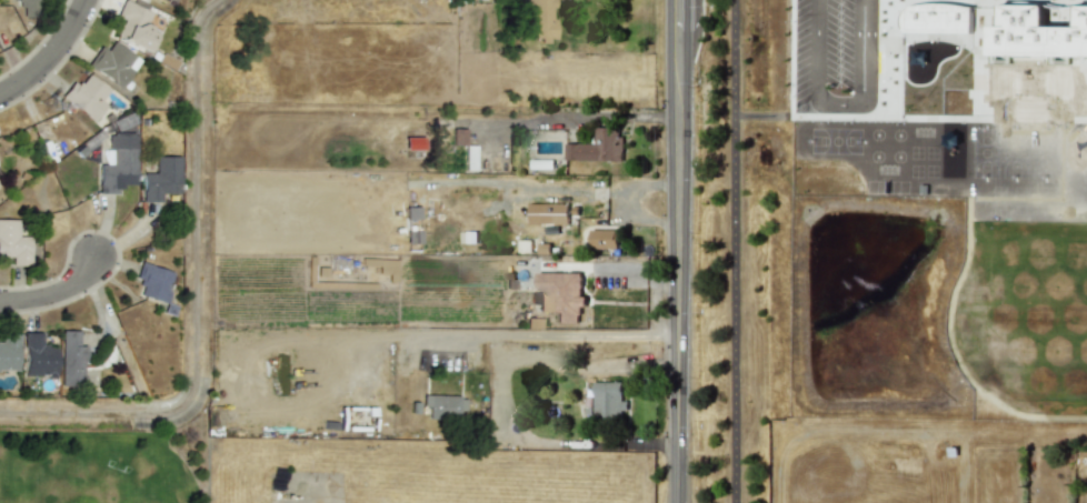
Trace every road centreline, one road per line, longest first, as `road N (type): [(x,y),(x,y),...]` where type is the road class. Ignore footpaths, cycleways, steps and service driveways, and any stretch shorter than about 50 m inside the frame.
road 1 (tertiary): [(681,333),(683,0)]
road 2 (tertiary): [(681,502),(681,333)]
road 3 (residential): [(84,0),(48,58),(0,95)]

